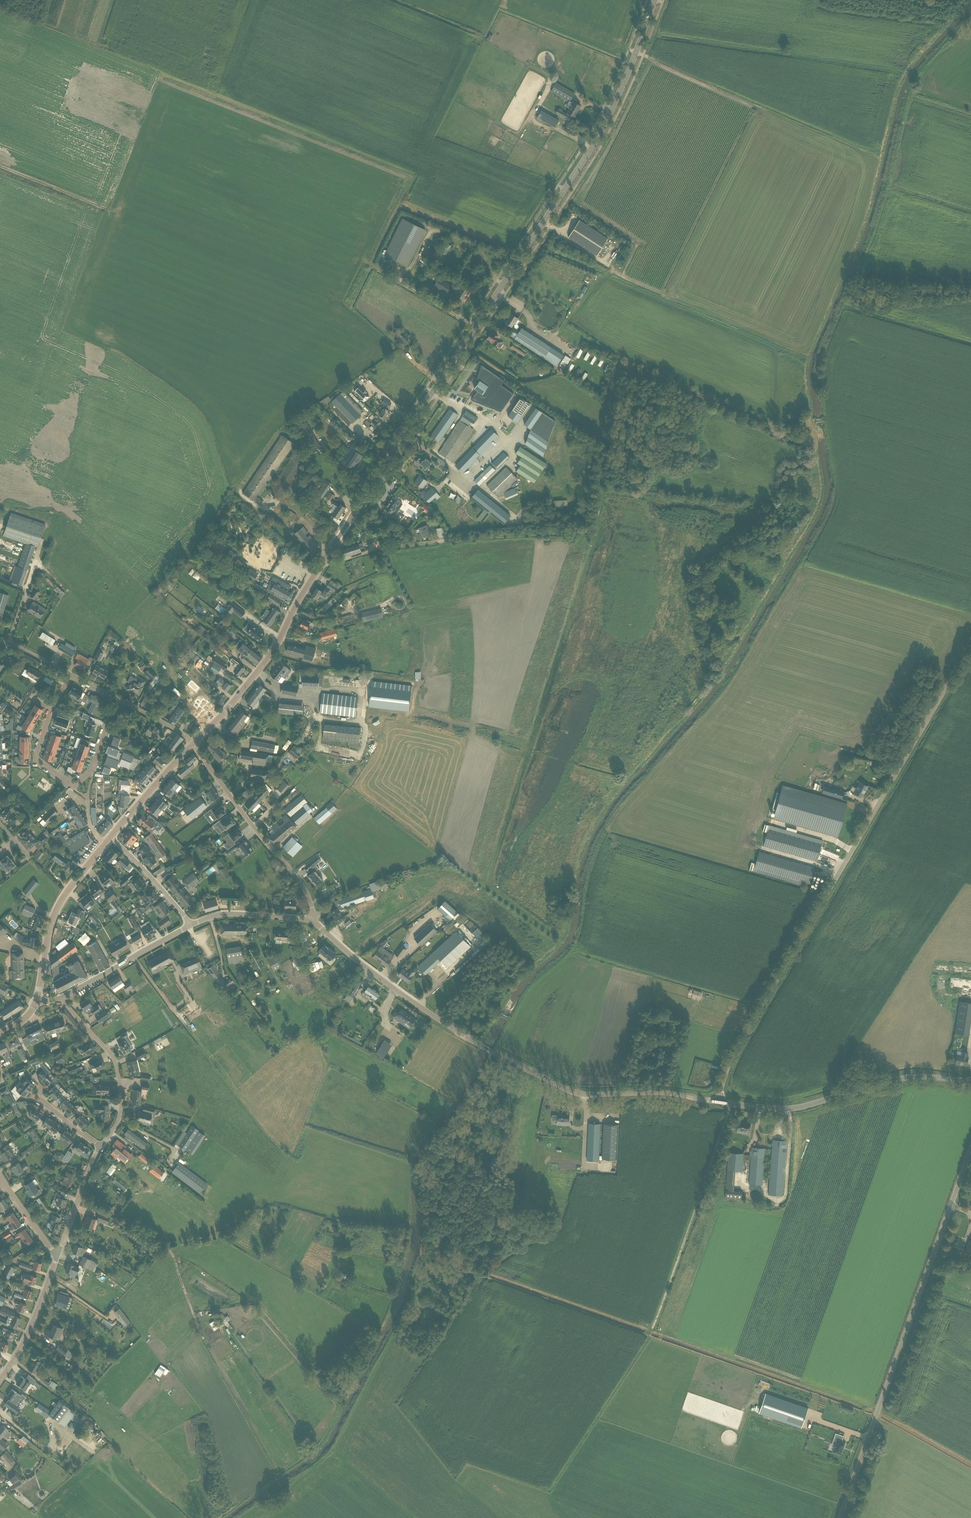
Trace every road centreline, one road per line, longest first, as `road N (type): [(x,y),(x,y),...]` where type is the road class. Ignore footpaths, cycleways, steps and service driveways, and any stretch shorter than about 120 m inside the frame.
road 1 (secondary): [(321,564),(579,170),(621,93),(655,0)]
road 2 (unclassified): [(718,1103),(728,1064),(970,639)]
road 3 (tertiary): [(718,1103),(565,1093),(418,1006),(315,917)]
road 4 (unclassified): [(837,1517),(970,1145)]
road 5 (tertiary): [(718,1103),(791,1109),(914,1078),(970,1085)]
road 6 (residential): [(71,677),(36,756),(75,786),(93,769),(114,698)]
road 7 (secondary): [(192,745),(278,645),(321,564)]
road 8 (residential): [(315,917),(293,875),(192,745)]
road 9 (residential): [(100,1147),(121,1109),(116,1064),(62,997)]
road 10 (secondary): [(37,1000),(54,915),(105,845)]
road 11 (tertiary): [(62,997),(190,923)]
road 12 (residential): [(0,1379),(57,1256)]
road 13 (tertiary): [(190,923),(218,913),(315,917)]
road 14 (unclassified): [(321,564),(443,540)]
road 15 (secondary): [(112,837),(192,745)]

